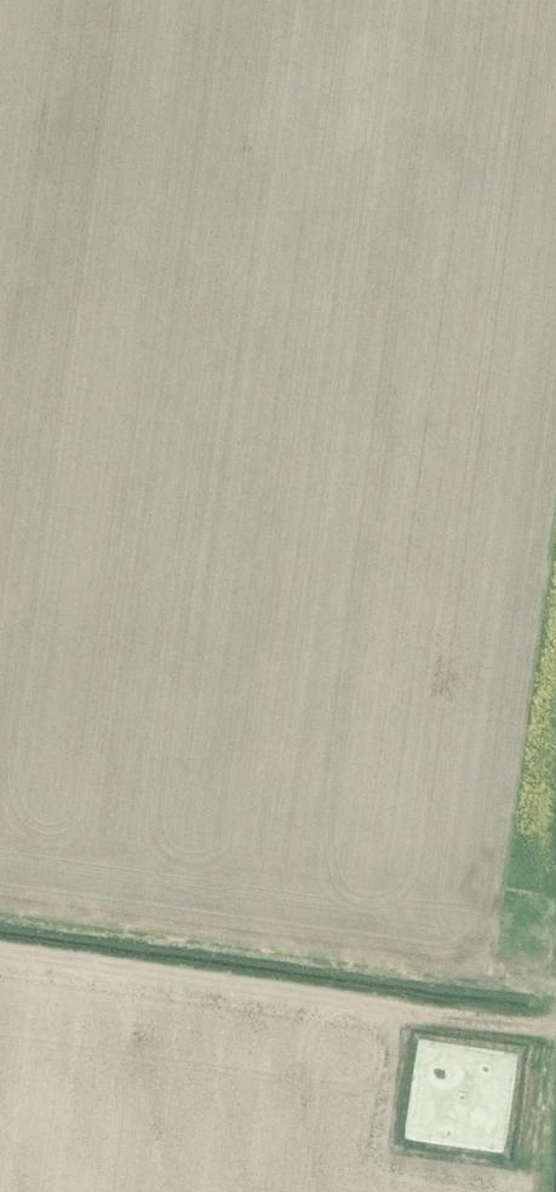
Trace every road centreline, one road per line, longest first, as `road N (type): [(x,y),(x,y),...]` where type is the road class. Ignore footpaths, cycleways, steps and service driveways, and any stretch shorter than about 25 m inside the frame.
road 1 (track): [(0,950),(555,1027)]

